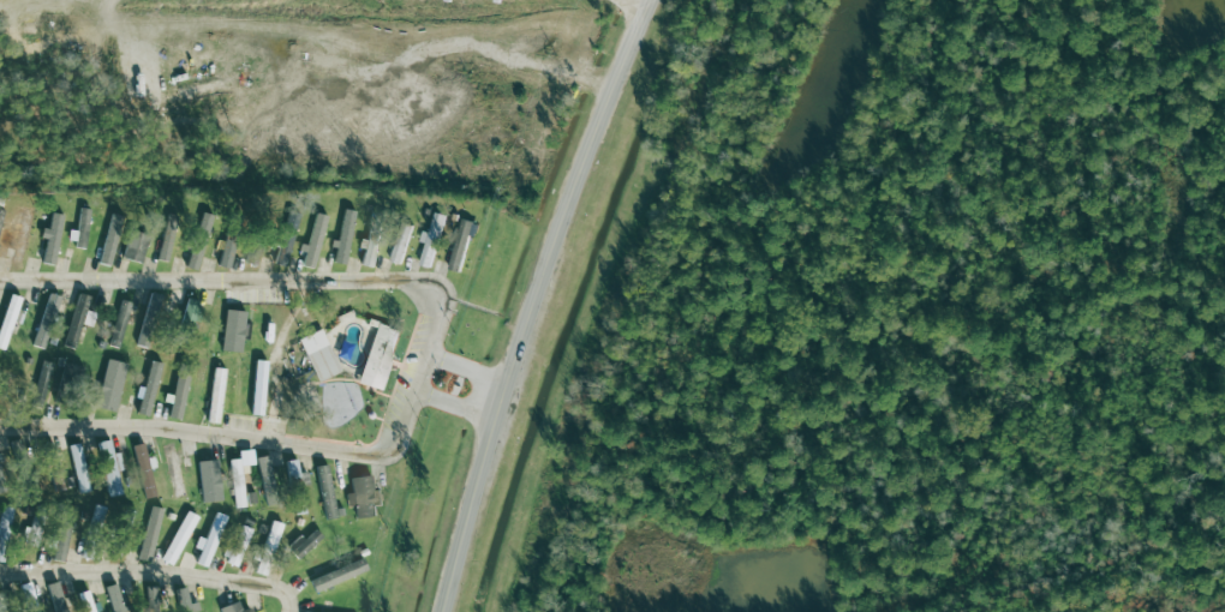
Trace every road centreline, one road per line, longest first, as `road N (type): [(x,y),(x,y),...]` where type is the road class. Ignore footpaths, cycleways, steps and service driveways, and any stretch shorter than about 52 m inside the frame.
road 1 (secondary): [(445,611),(557,239),(606,100),(655,0)]

